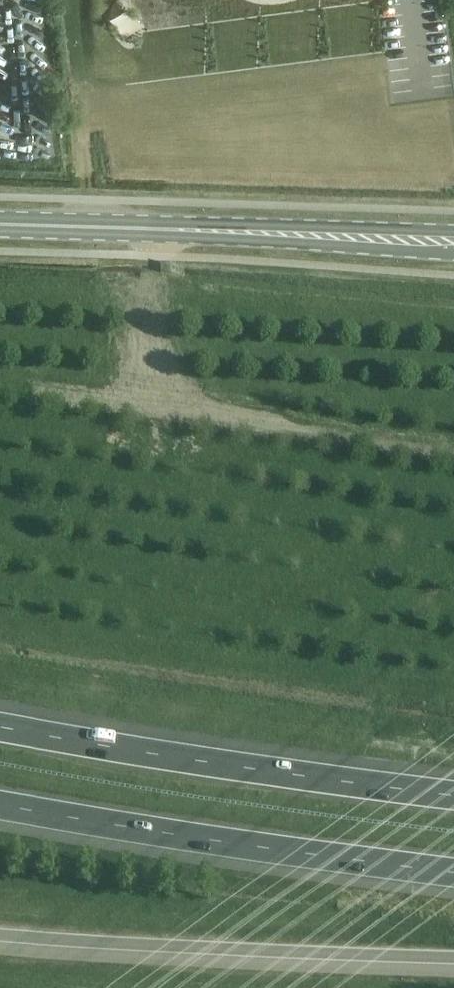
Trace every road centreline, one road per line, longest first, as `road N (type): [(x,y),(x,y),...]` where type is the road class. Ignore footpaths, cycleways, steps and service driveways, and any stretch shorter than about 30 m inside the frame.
road 1 (motorway): [(0,806),(453,875)]
road 2 (motorway): [(453,794),(0,727)]
road 3 (motorway): [(0,940),(453,959)]
road 4 (primary): [(453,243),(0,225)]

